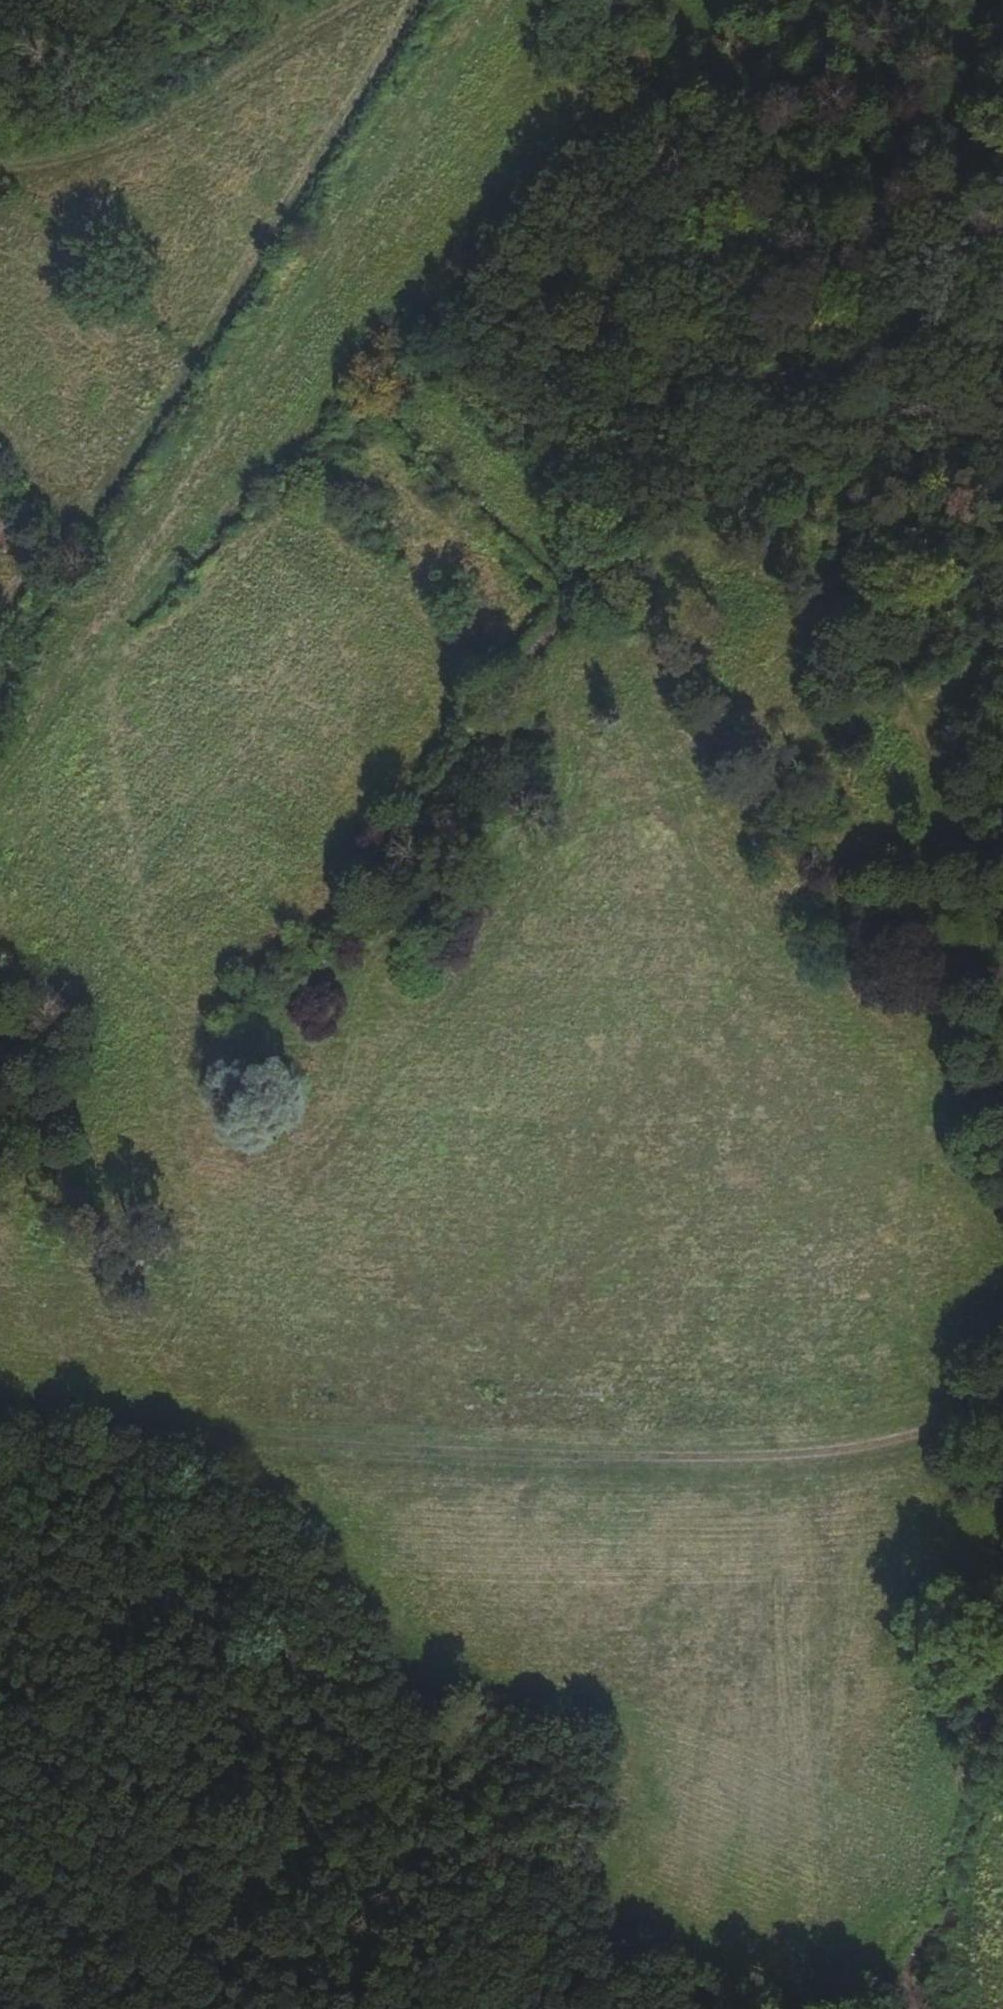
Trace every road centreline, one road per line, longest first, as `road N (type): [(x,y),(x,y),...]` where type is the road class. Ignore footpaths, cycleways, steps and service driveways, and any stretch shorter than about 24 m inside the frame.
road 1 (track): [(1002,1406),(830,1453),(635,1462),(193,1438),(0,1418)]

